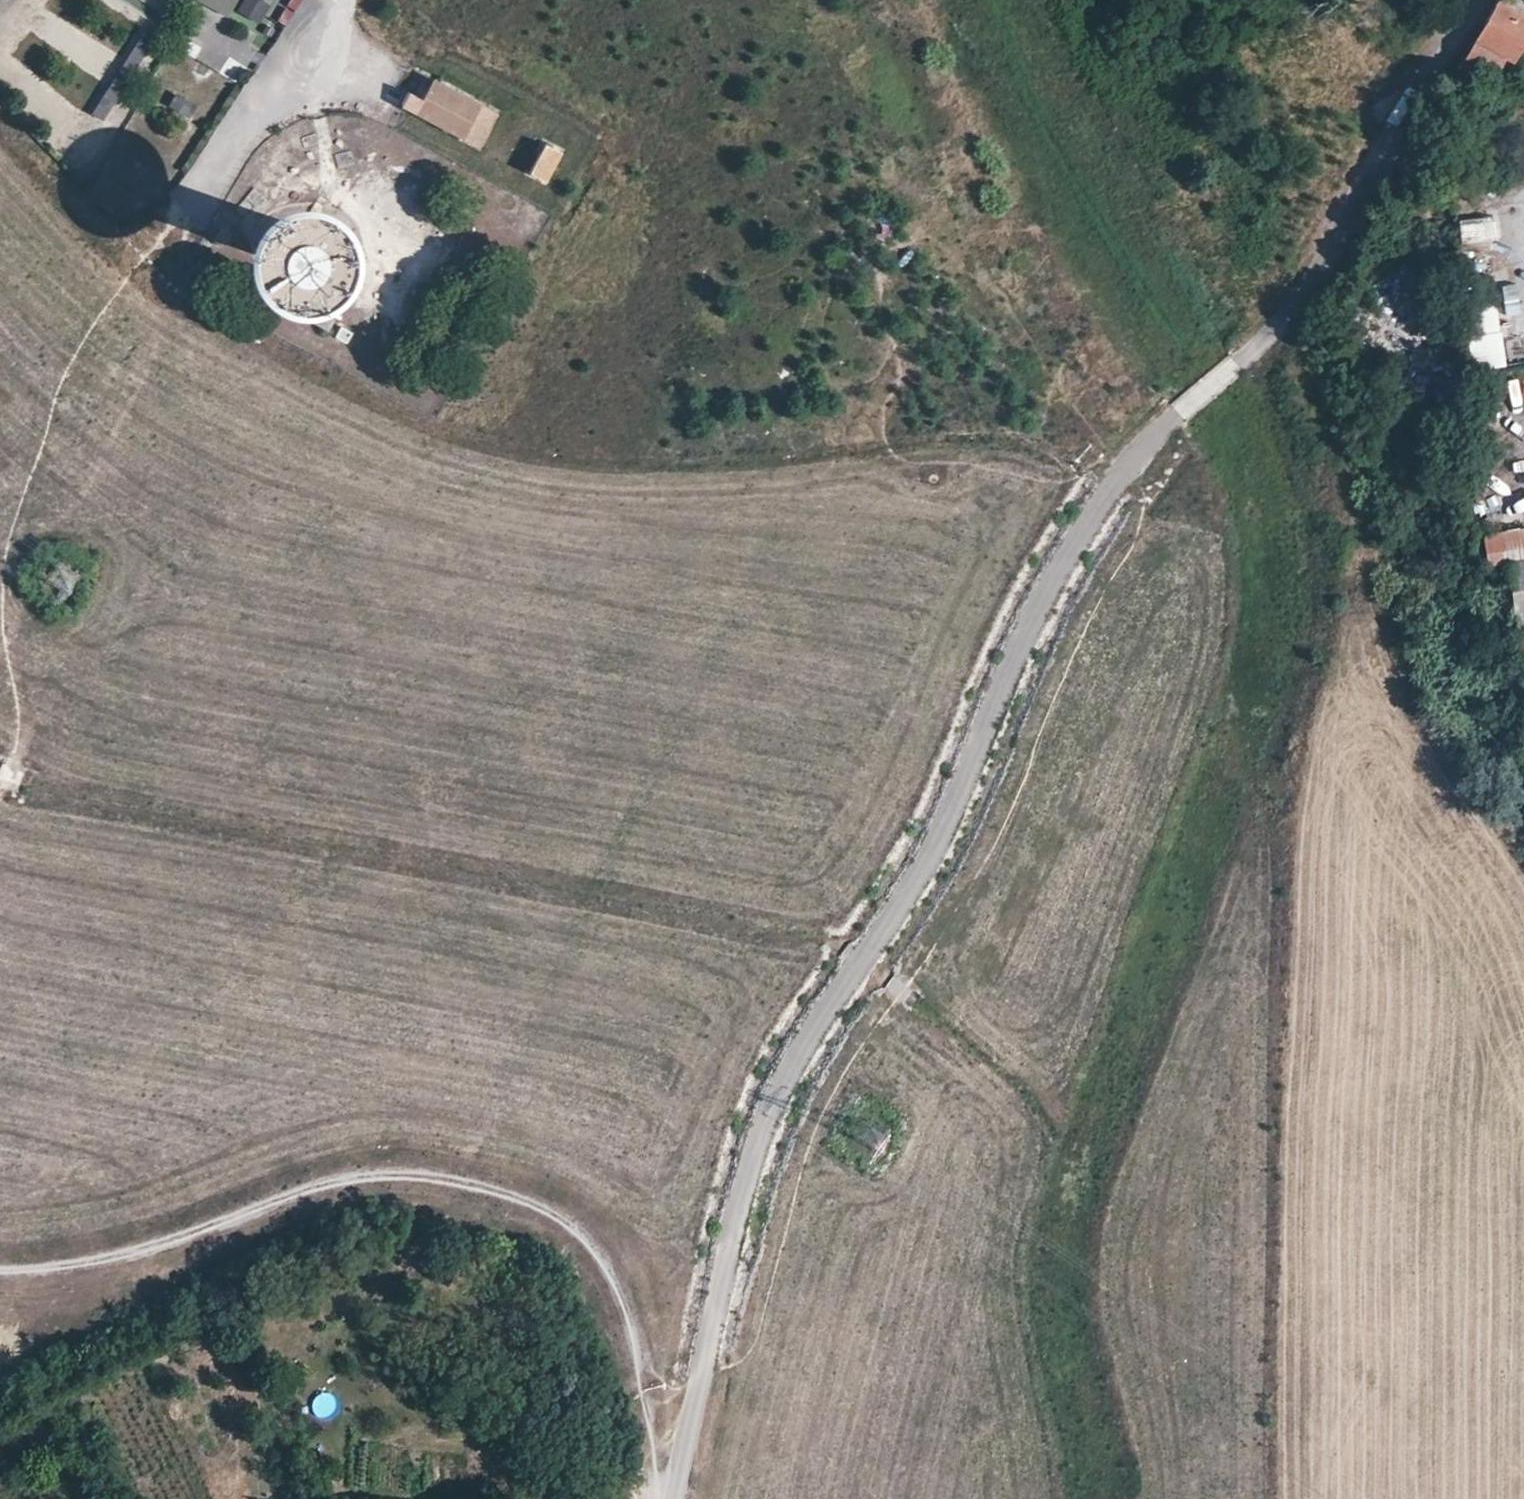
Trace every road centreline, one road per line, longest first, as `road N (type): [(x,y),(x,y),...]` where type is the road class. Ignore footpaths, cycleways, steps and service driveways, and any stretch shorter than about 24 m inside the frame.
road 1 (unclassified): [(1477,0),(1297,306),(1140,445),(1040,588),(969,778),(891,917),(775,1085),(732,1215),(673,1498)]
road 2 (track): [(668,1498),(654,1484),(641,1338),(616,1277),(566,1217),(528,1199),(410,1173),(349,1174),(179,1237),(83,1260),(0,1267)]
road 3 (unclassified): [(199,198),(336,0)]

